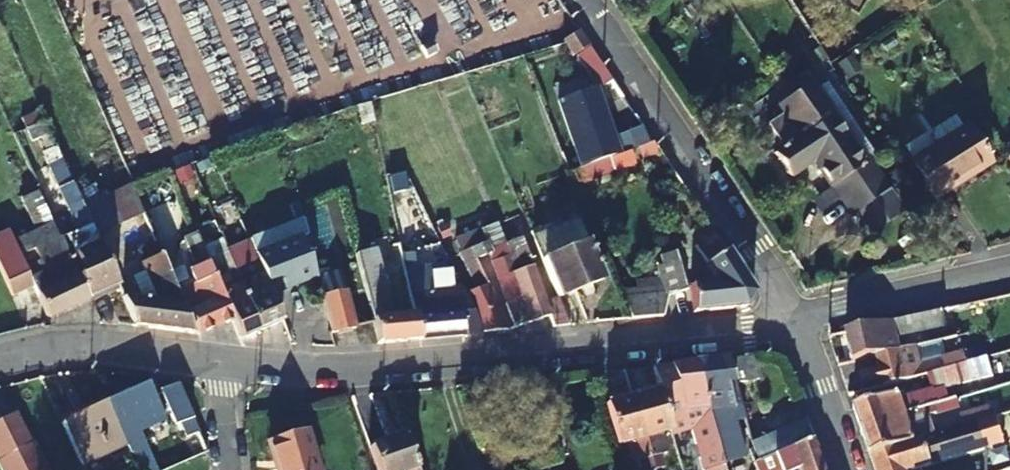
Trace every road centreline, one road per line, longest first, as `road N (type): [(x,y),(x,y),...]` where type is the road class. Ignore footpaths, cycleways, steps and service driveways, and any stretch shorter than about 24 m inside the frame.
road 1 (residential): [(226,362),(319,371),(795,322)]
road 2 (residential): [(795,322),(580,0)]
road 3 (residential): [(0,359),(108,348),(226,362)]
road 4 (residential): [(1009,270),(795,322)]
road 5 (residential): [(795,322),(847,469)]

